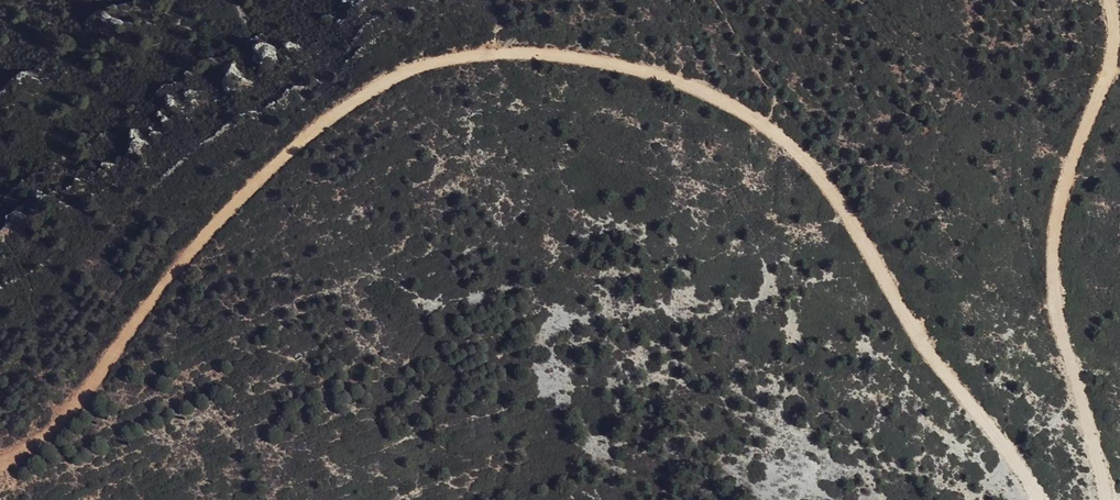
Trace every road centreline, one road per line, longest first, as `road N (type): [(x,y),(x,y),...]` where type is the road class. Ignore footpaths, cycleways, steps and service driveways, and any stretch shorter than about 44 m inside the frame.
road 1 (track): [(0,467),(65,423),(157,291),(249,187),(386,76)]
road 2 (track): [(1112,499),(1108,461),(1064,333),(1061,195),(1111,66),(1114,14),(1104,0)]
road 3 (track): [(767,128),(821,167),(875,236),(931,333),(1024,459),(1043,499)]
road 4 (track): [(386,76),(480,57),(587,60),(726,102),(767,128)]

